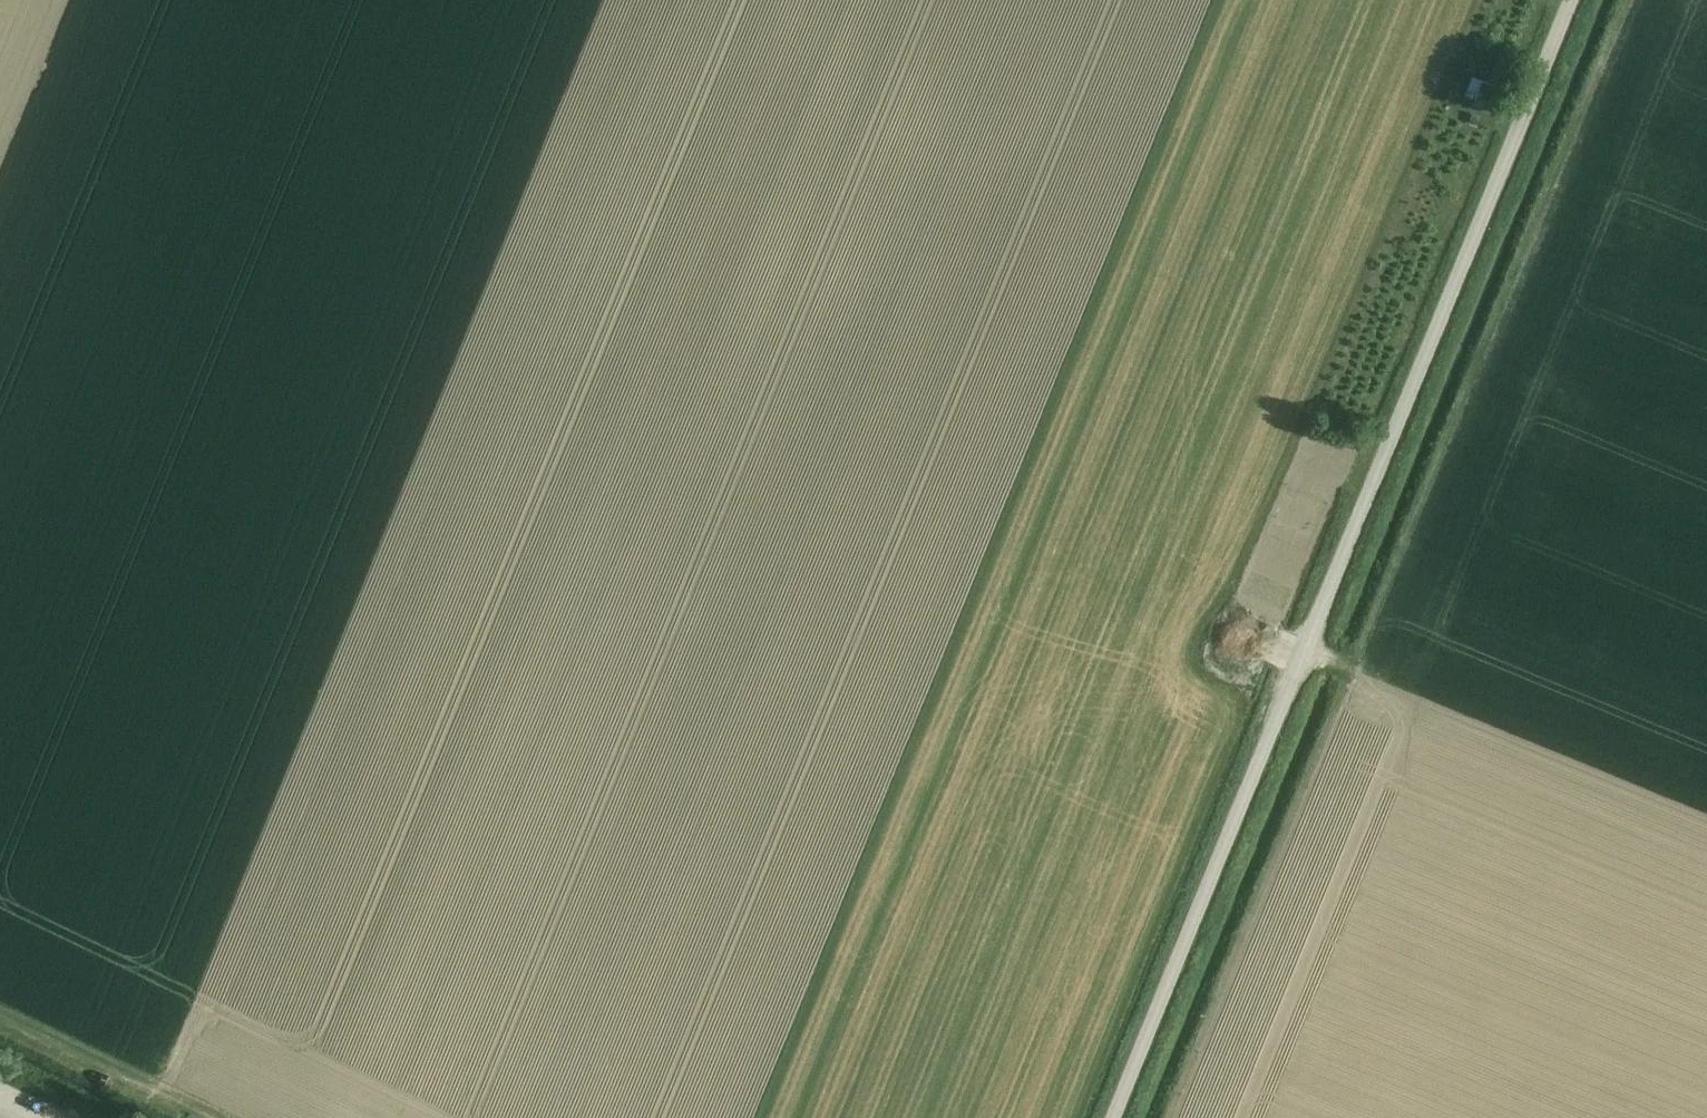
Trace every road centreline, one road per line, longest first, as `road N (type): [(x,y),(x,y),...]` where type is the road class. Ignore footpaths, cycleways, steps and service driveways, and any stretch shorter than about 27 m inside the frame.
road 1 (unclassified): [(1114,1117),(1572,0)]

